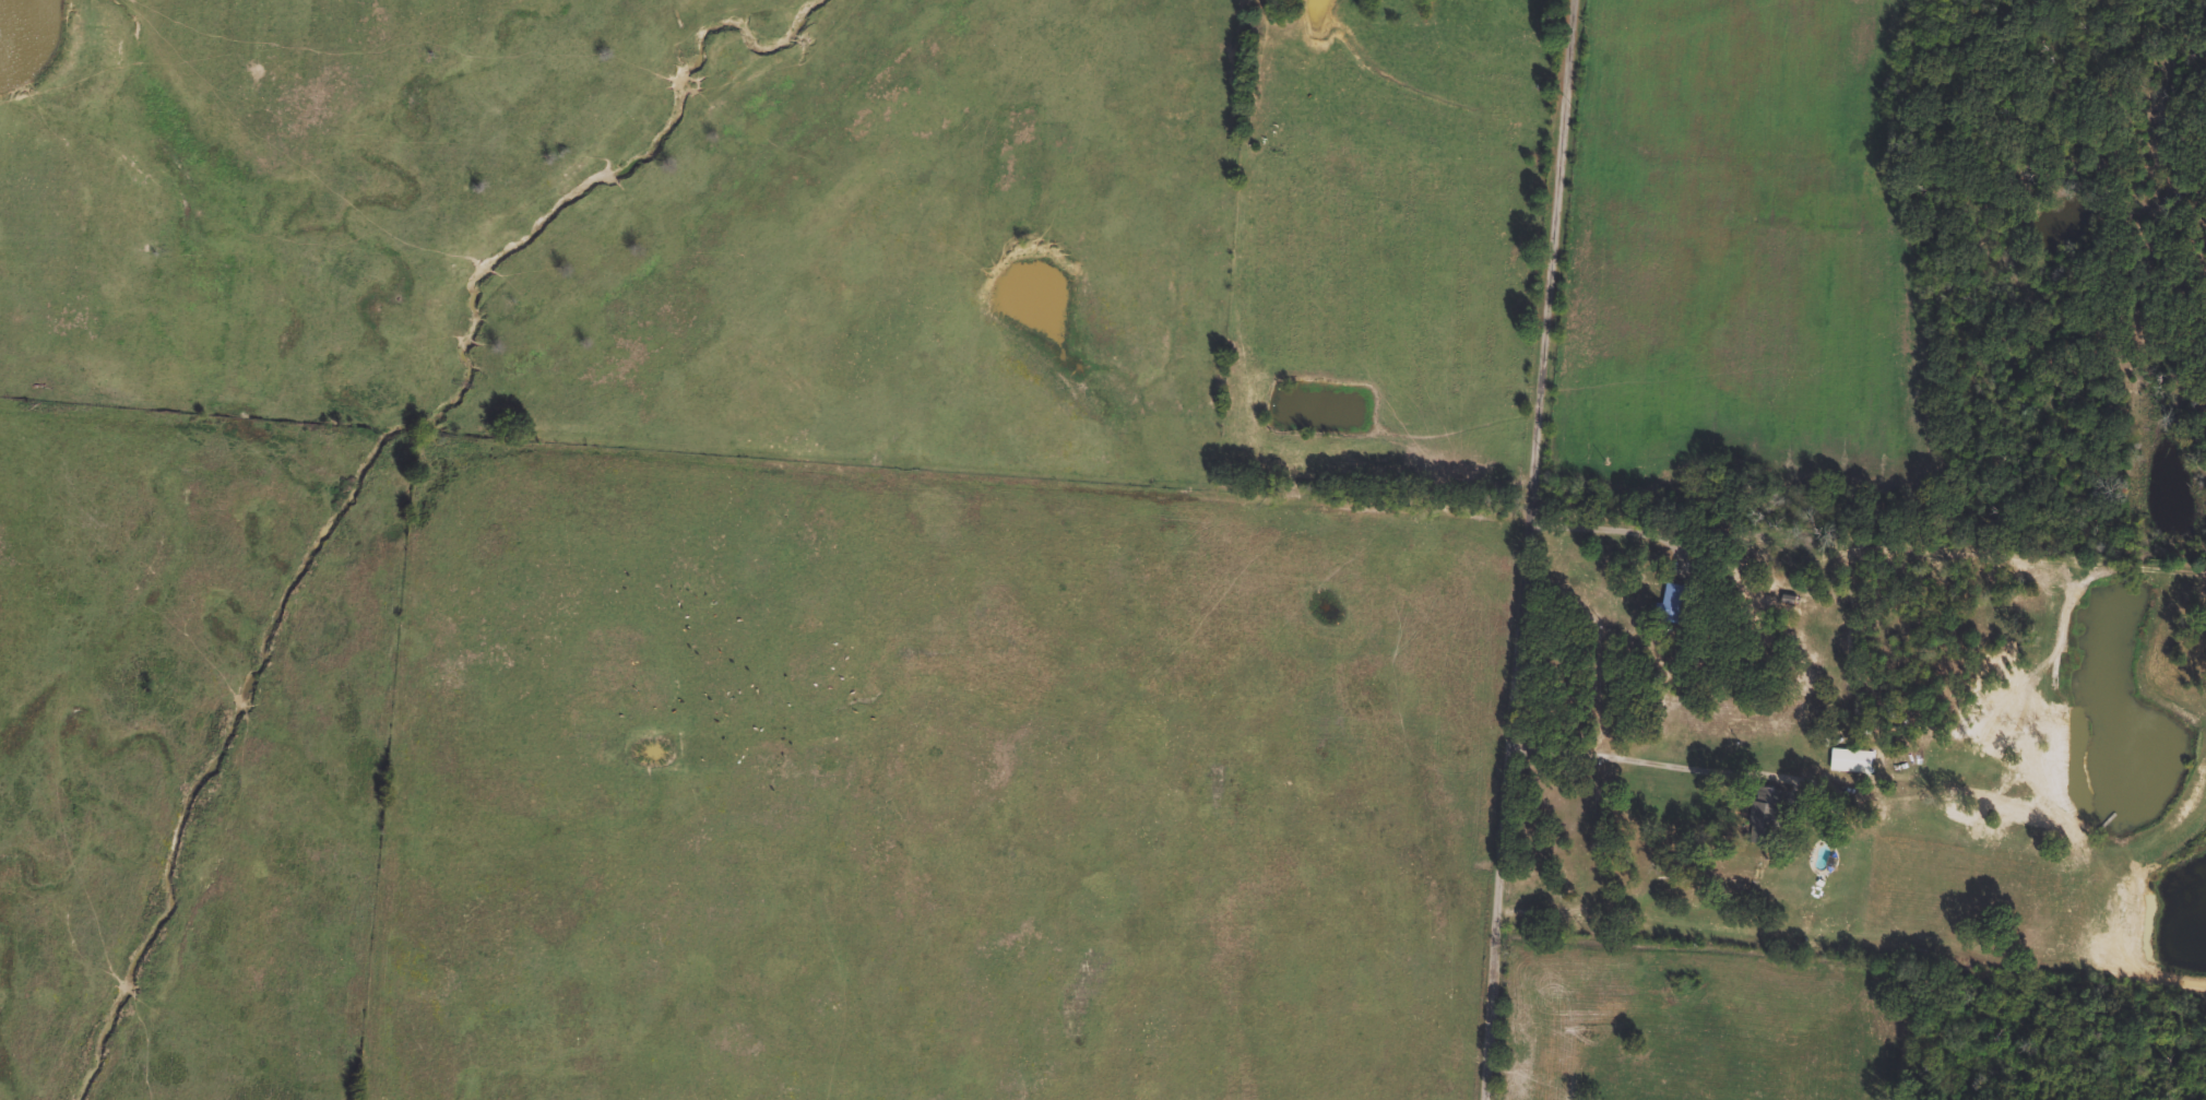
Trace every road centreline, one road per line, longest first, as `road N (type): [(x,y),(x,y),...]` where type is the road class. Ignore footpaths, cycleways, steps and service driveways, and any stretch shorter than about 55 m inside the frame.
road 1 (residential): [(1497,1099),(1584,0)]

